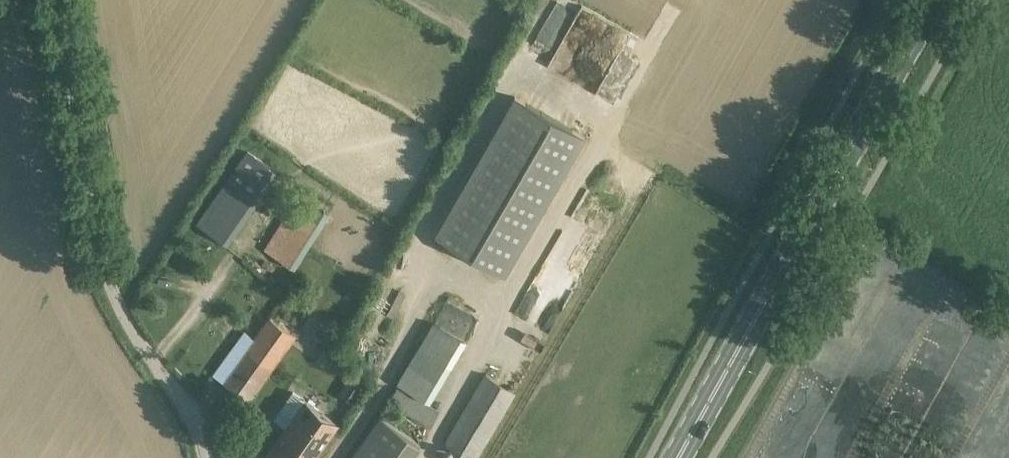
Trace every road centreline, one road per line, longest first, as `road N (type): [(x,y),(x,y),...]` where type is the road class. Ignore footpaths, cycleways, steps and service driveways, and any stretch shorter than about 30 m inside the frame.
road 1 (primary): [(678,457),(934,0)]
road 2 (unclassified): [(204,457),(184,400),(120,306),(89,213),(49,0)]

